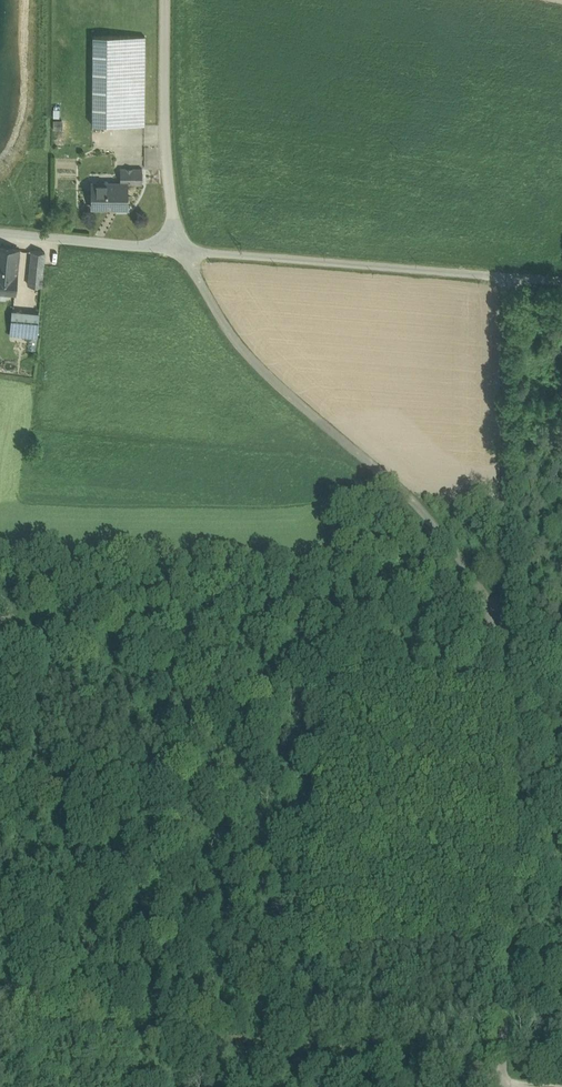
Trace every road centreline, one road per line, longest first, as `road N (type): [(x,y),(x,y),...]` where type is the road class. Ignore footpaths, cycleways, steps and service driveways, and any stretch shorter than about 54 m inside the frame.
road 1 (unclassified): [(183,249),(229,333),(280,387),(420,503),(480,592),(502,666),(502,1086)]
road 2 (track): [(561,1086),(0,1035)]
road 3 (track): [(505,279),(502,666)]
road 4 (unclassified): [(183,249),(561,283)]
road 5 (unclassified): [(166,0),(165,148),(183,249)]
road 6 (unclassified): [(0,234),(183,249)]

